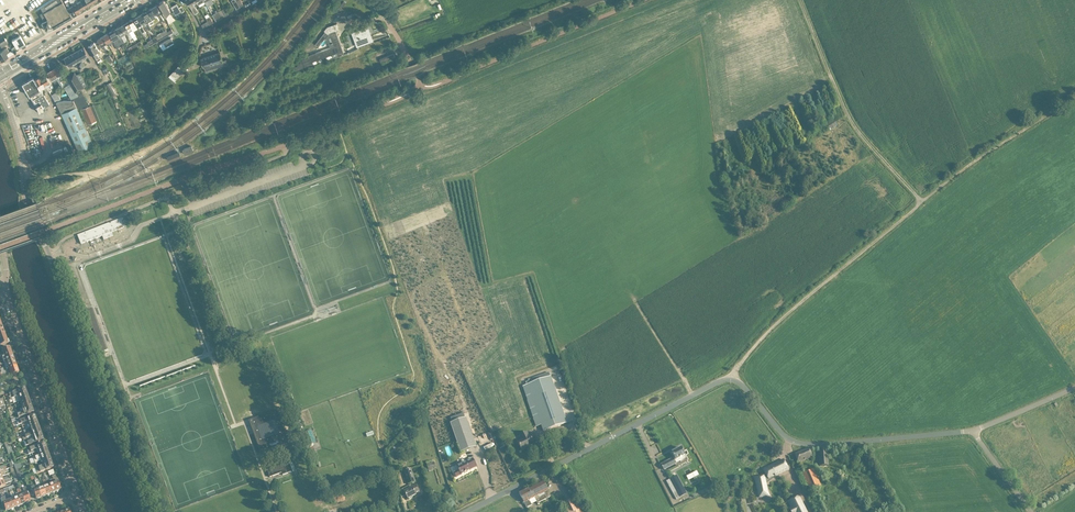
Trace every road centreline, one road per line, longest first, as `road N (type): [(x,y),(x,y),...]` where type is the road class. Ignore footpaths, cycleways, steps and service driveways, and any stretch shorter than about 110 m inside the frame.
road 1 (unclassified): [(512,488),(724,380),(741,384),(782,434),(800,443),(973,431)]
road 2 (unclassified): [(144,511),(50,254)]
road 3 (unclassified): [(50,254),(64,238),(283,156),(287,145)]
road 4 (track): [(921,202),(755,346),(731,379)]
road 5 (track): [(800,0),(850,119),(921,202)]
road 6 (track): [(921,202),(1074,97)]
road 7 (unclassified): [(50,254),(28,203),(0,89)]
road 8 (secondary): [(0,77),(133,0)]
road 9 (residential): [(78,494),(35,376)]

